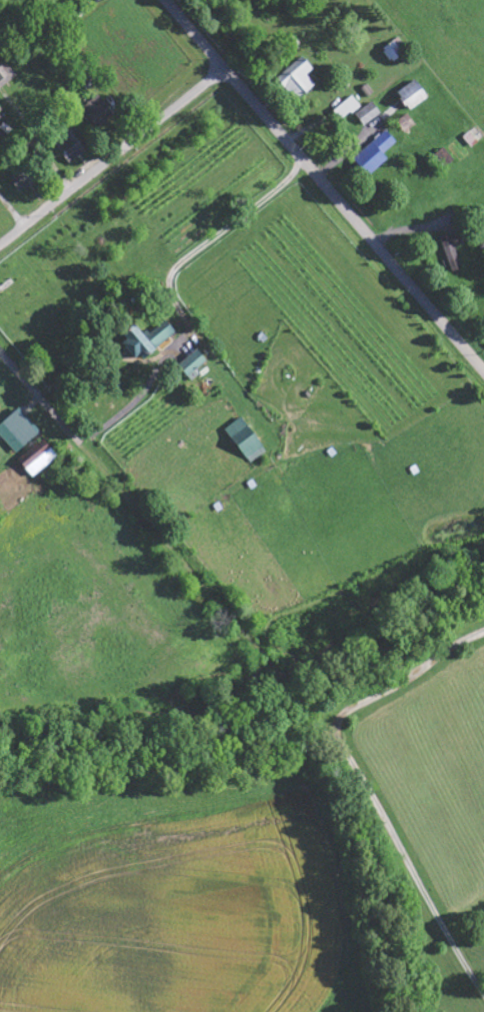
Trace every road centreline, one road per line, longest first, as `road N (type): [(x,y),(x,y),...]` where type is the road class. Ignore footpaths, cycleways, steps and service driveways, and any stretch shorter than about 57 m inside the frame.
road 1 (residential): [(483,373),(164,0)]
road 2 (residential): [(0,249),(226,72)]
road 3 (residential): [(0,351),(98,469)]

